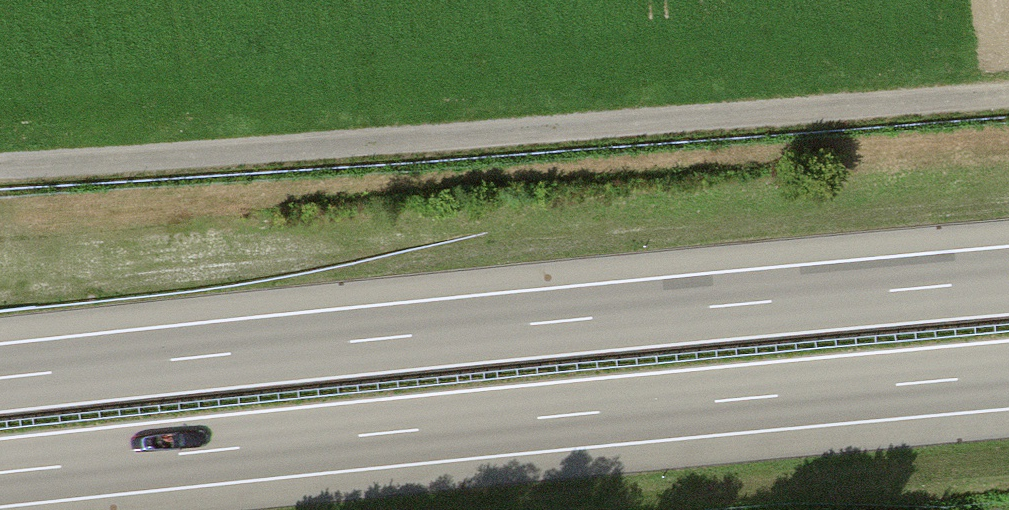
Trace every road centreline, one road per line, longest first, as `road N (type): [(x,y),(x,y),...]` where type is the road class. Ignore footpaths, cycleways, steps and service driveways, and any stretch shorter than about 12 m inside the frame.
road 1 (motorway): [(1008,281),(0,379)]
road 2 (motorway): [(0,474),(1008,376)]
road 3 (track): [(0,171),(368,154),(1008,103)]

